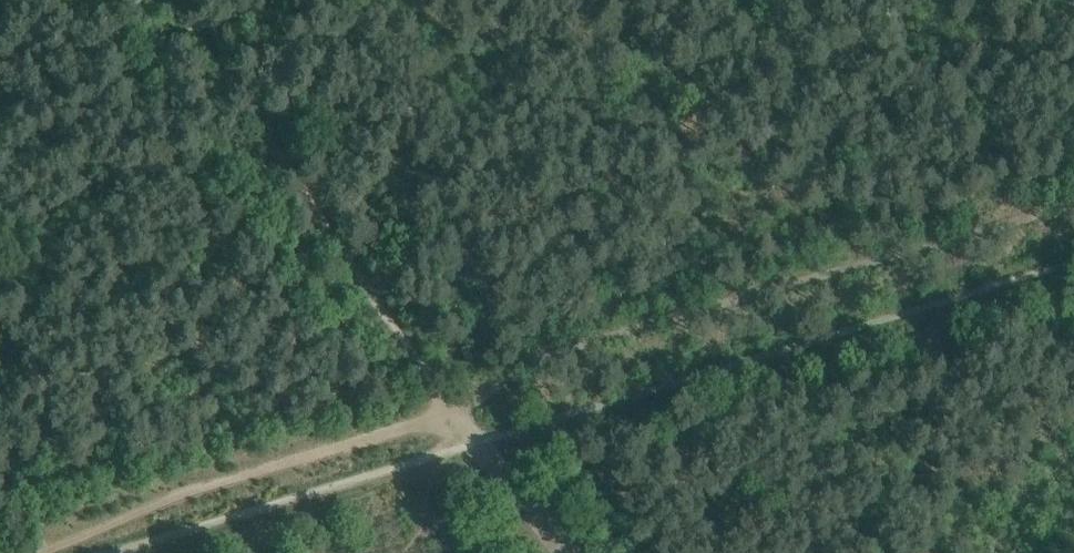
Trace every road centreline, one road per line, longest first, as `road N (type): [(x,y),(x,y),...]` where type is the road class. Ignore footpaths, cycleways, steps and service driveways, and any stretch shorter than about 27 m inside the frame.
road 1 (track): [(32,552),(394,437),(446,410)]

